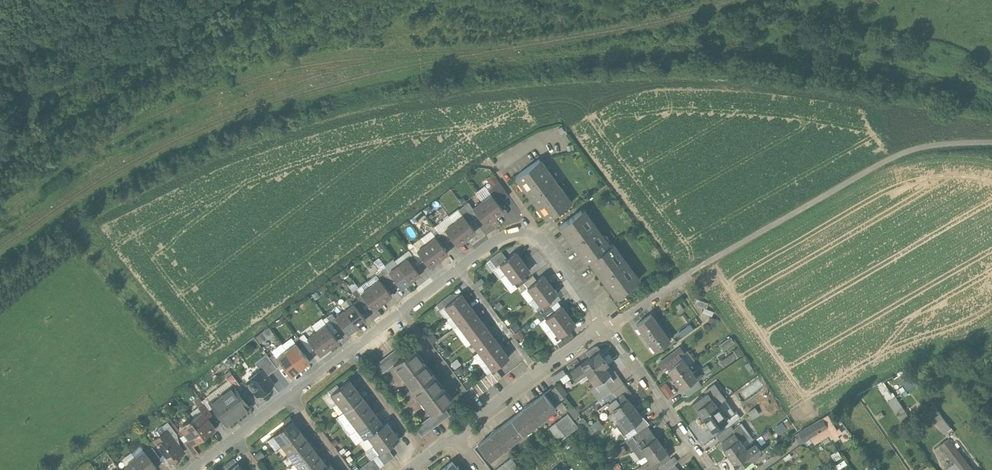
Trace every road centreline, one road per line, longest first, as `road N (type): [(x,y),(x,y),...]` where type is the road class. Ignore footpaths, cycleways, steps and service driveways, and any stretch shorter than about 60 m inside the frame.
road 1 (track): [(694,268),(908,152),(991,143)]
road 2 (residential): [(458,434),(605,327)]
road 3 (residential): [(605,327),(709,469)]
road 4 (residential): [(527,235),(542,241),(605,327)]

